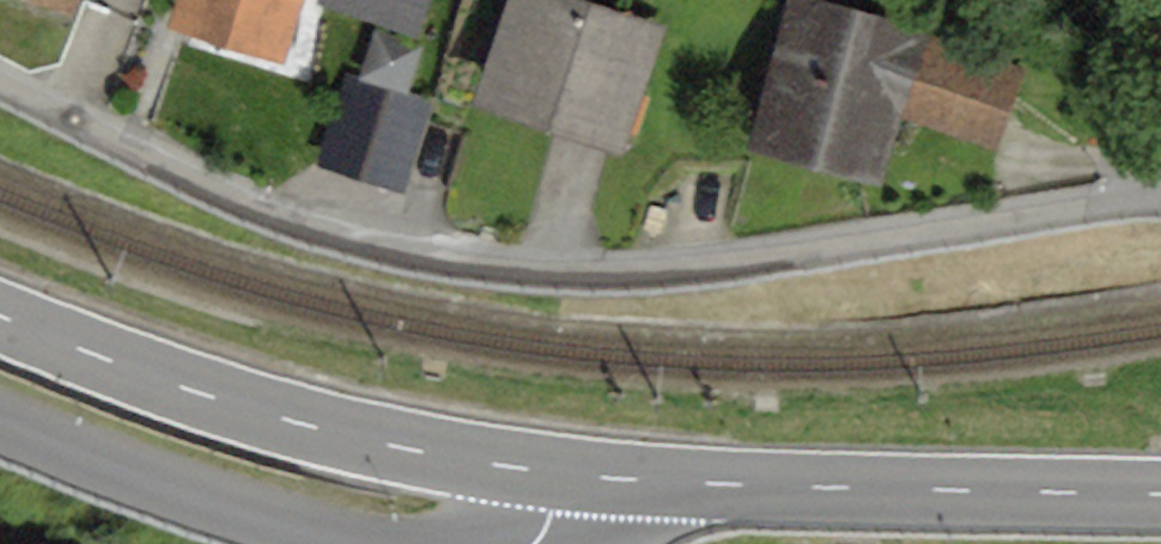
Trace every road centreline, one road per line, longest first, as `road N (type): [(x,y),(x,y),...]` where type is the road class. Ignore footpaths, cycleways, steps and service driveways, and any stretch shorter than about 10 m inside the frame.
road 1 (residential): [(0,76),(250,200),(480,261),(615,267),(736,260),(1083,204),(1160,181)]
road 2 (tertiary): [(1160,497),(559,473)]
road 3 (tertiary): [(559,473),(302,423),(172,383),(0,313)]
road 4 (residential): [(0,413),(188,490),(370,543)]

